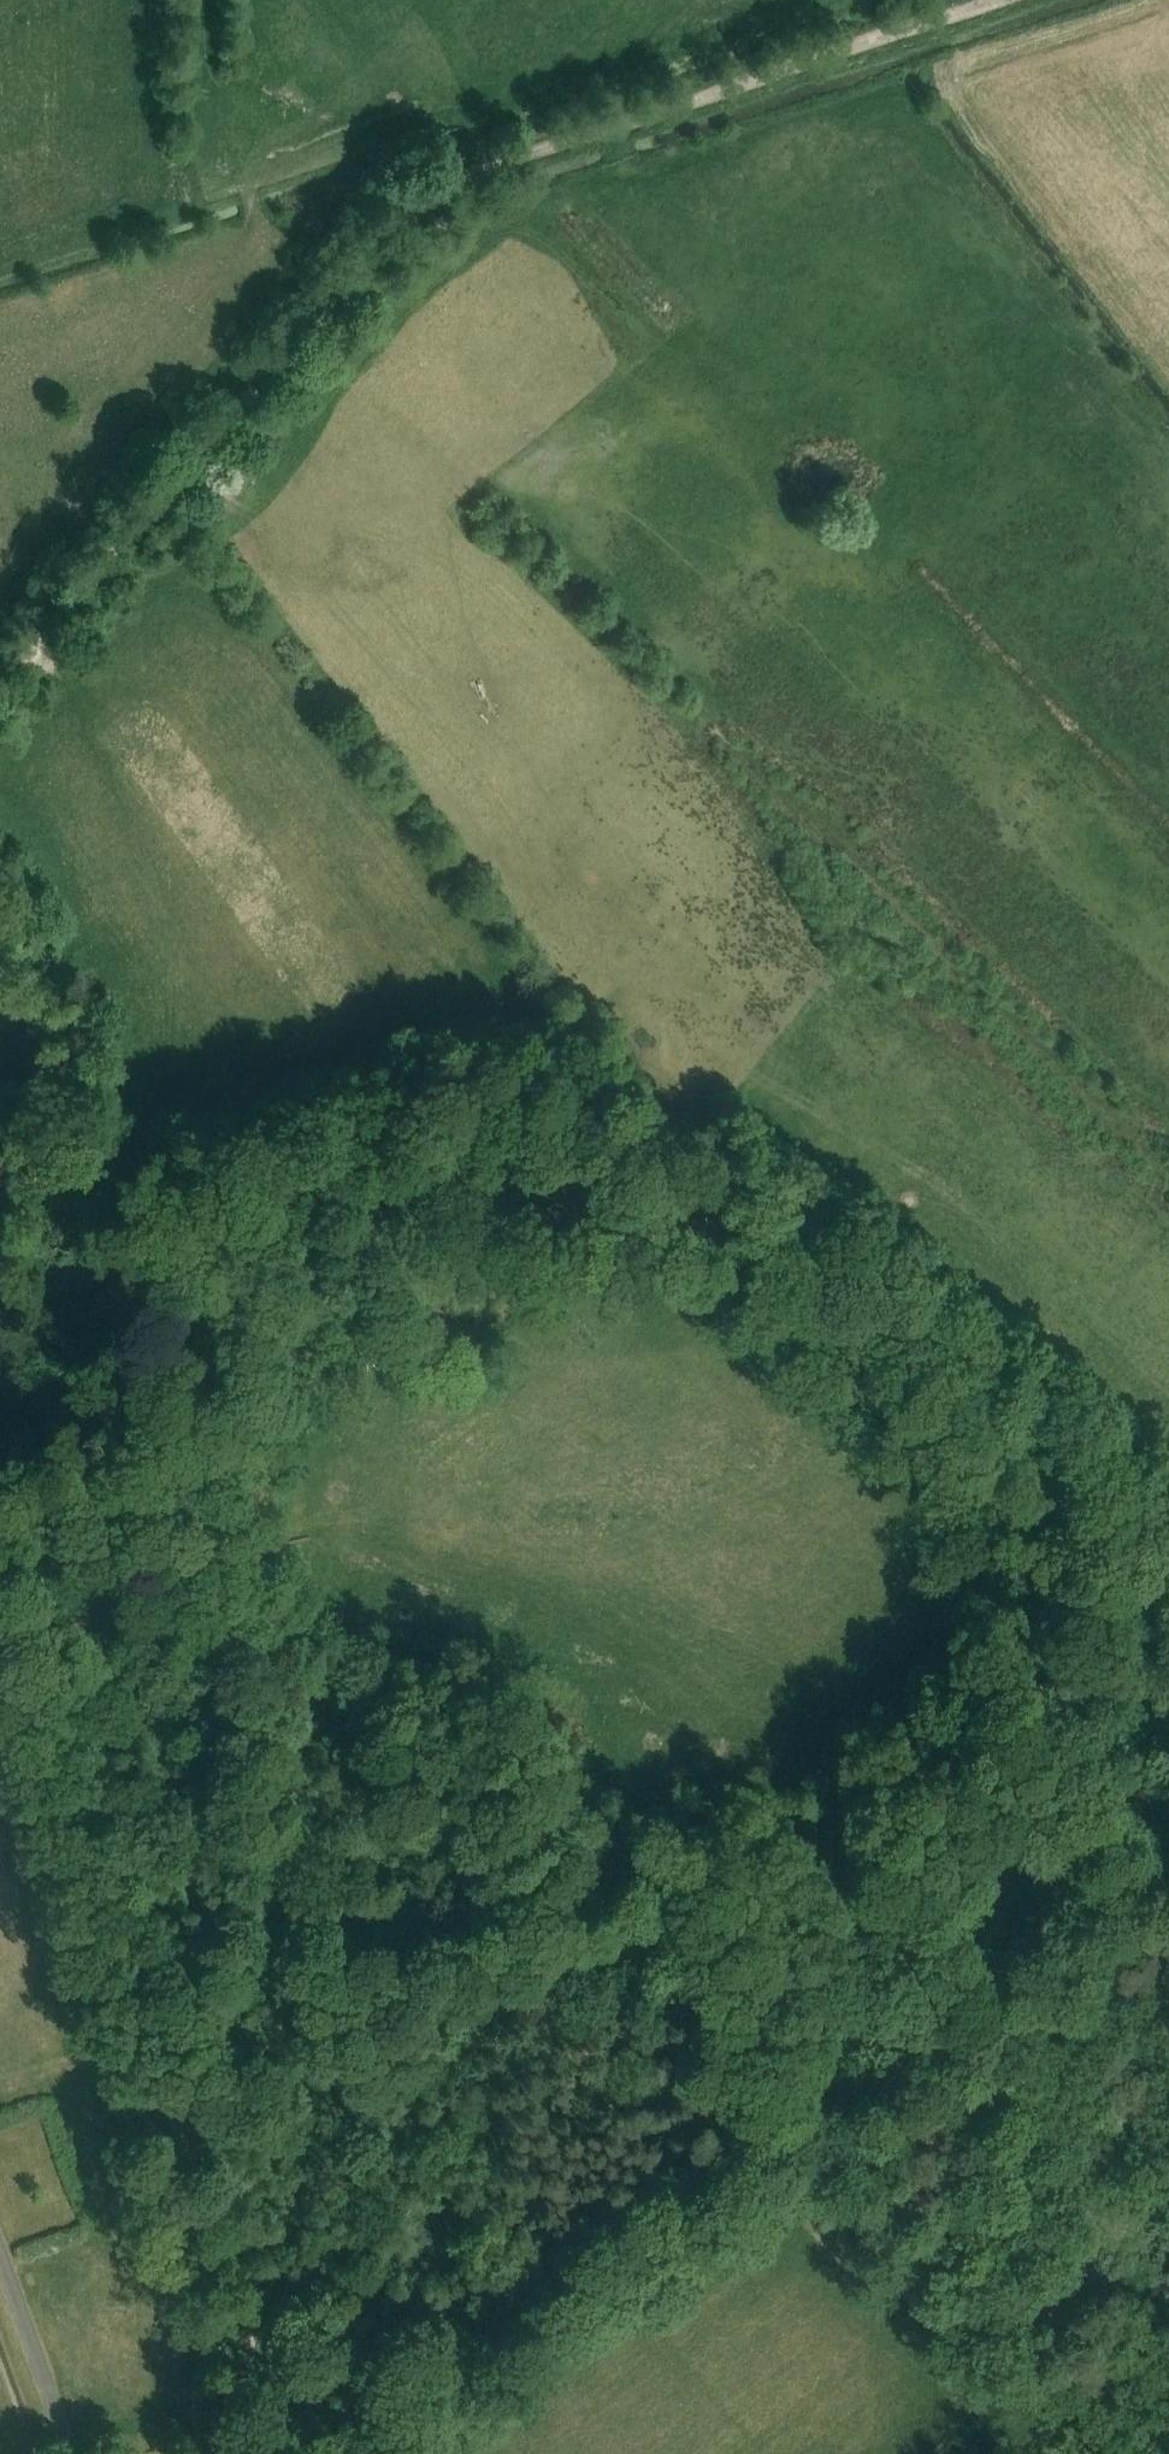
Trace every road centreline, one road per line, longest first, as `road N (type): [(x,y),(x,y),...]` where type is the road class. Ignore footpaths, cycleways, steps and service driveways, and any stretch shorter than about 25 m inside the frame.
road 1 (track): [(0,687),(451,186),(991,0)]
road 2 (track): [(25,1675),(194,2233),(300,2453)]
road 3 (track): [(25,1675),(83,1589),(97,1544),(121,1516),(168,1499)]

